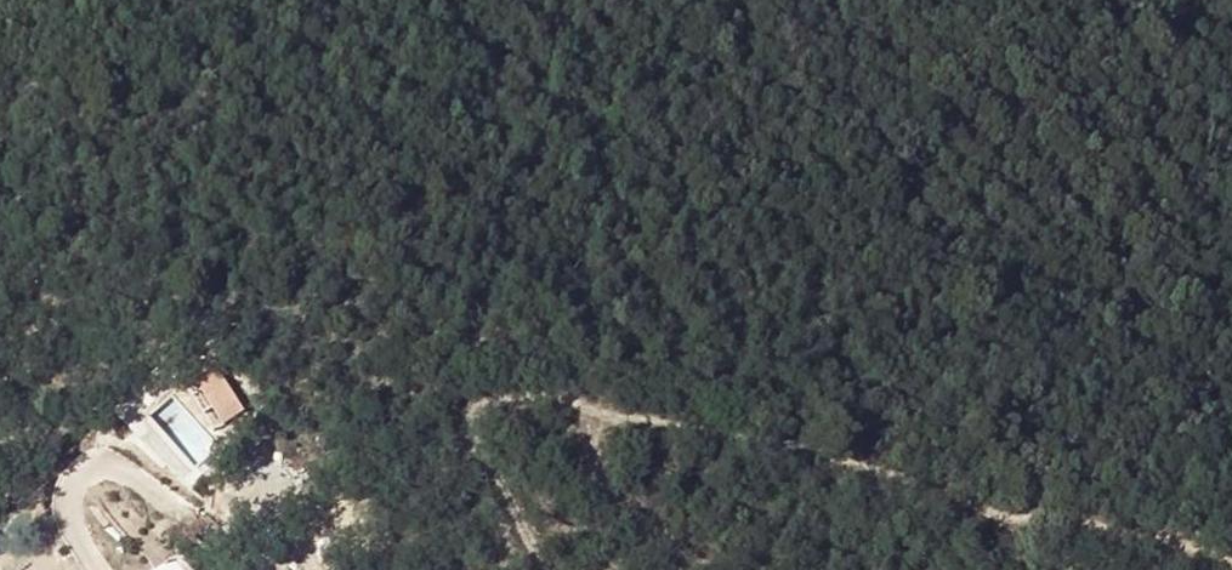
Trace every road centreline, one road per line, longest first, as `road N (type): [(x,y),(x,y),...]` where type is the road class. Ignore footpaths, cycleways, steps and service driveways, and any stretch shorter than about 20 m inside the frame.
road 1 (track): [(544,569),(478,461),(464,406),(530,394),(989,511),(1231,556)]

